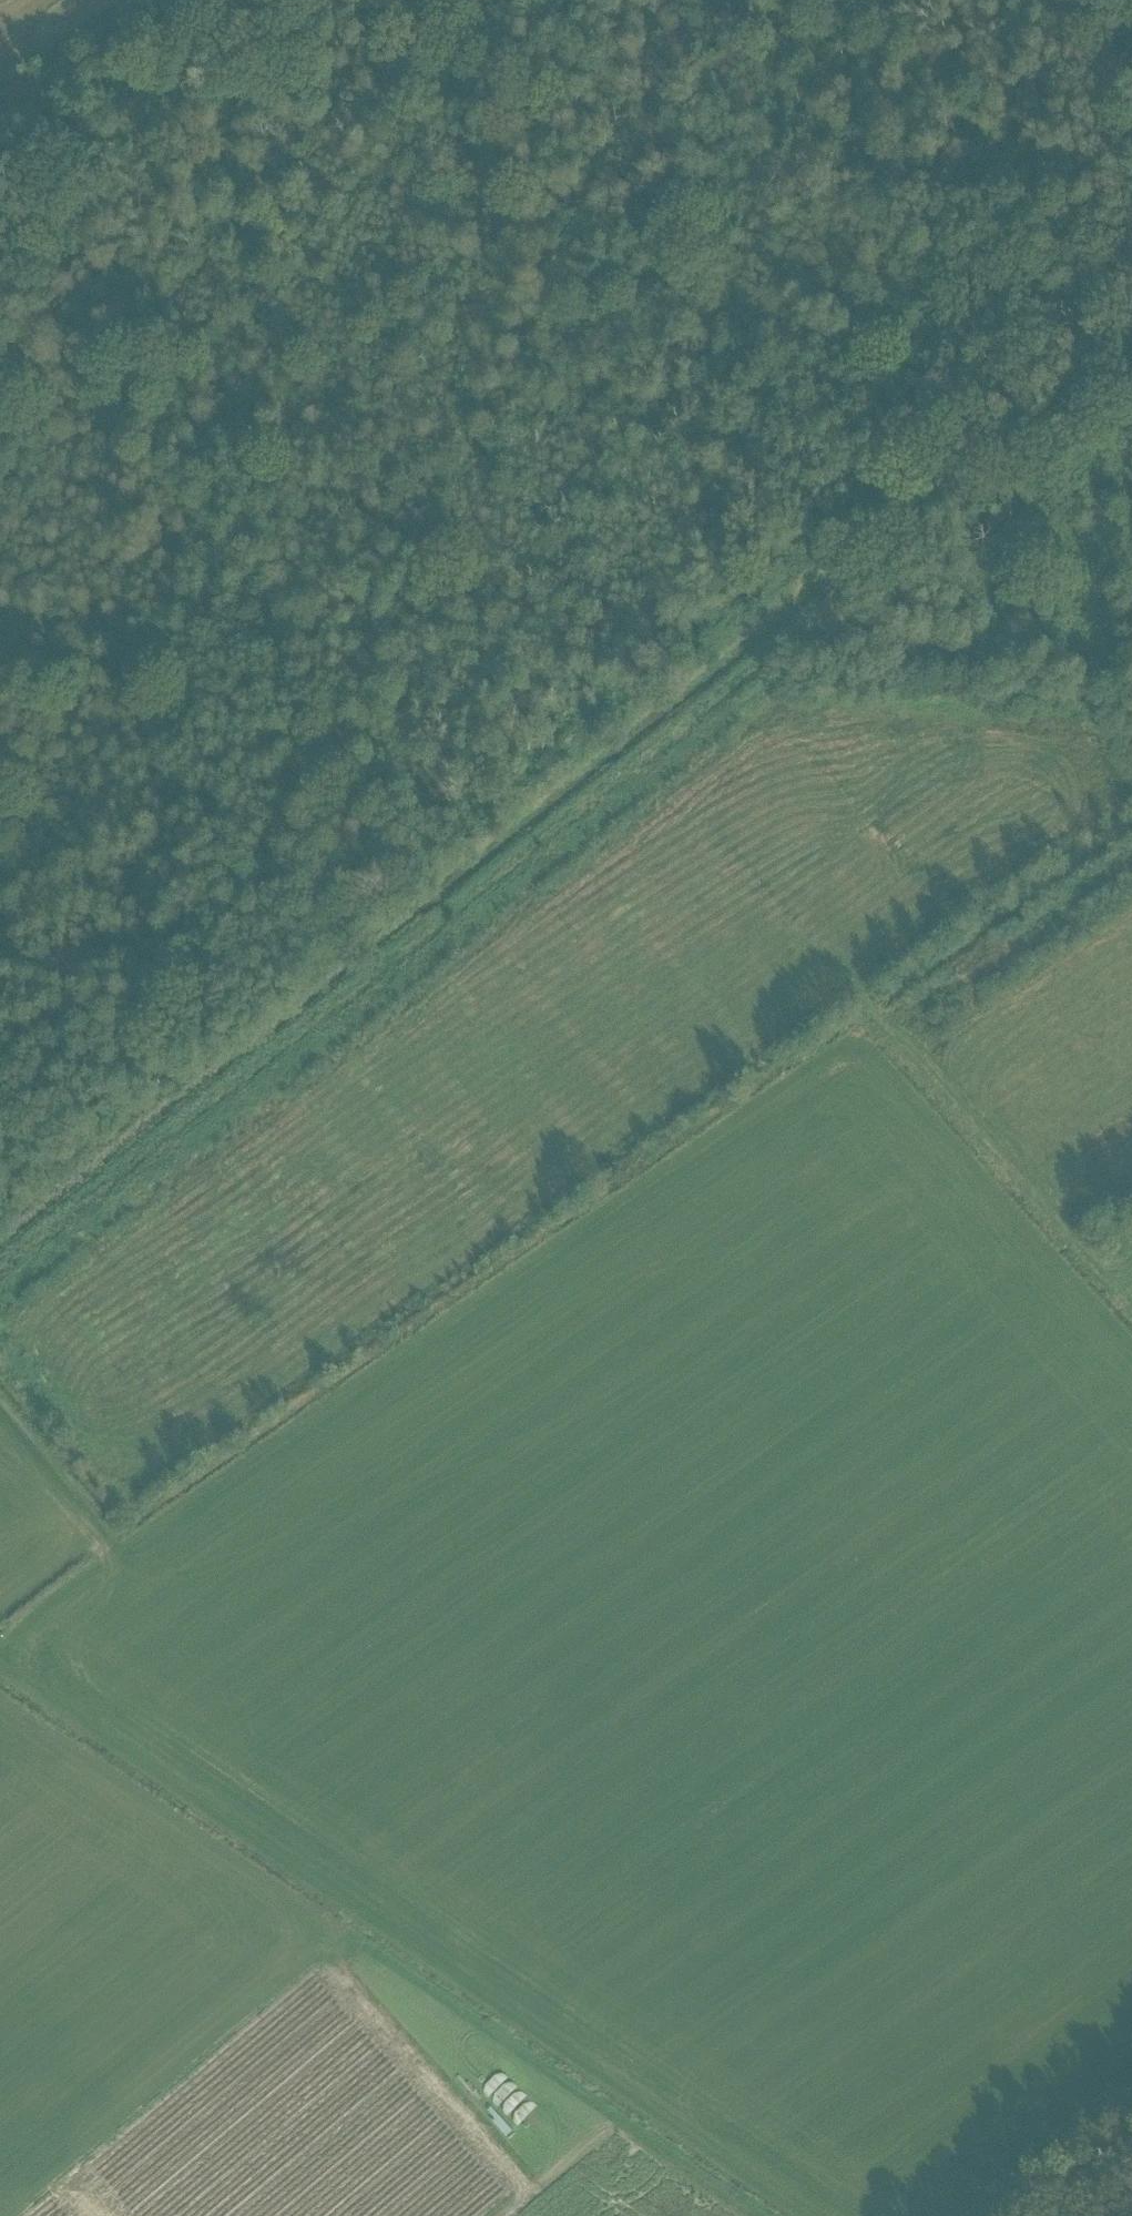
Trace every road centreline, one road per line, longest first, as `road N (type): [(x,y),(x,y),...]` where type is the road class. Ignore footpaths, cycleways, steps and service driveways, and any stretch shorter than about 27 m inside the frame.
road 1 (track): [(1131,2096),(980,2215)]

